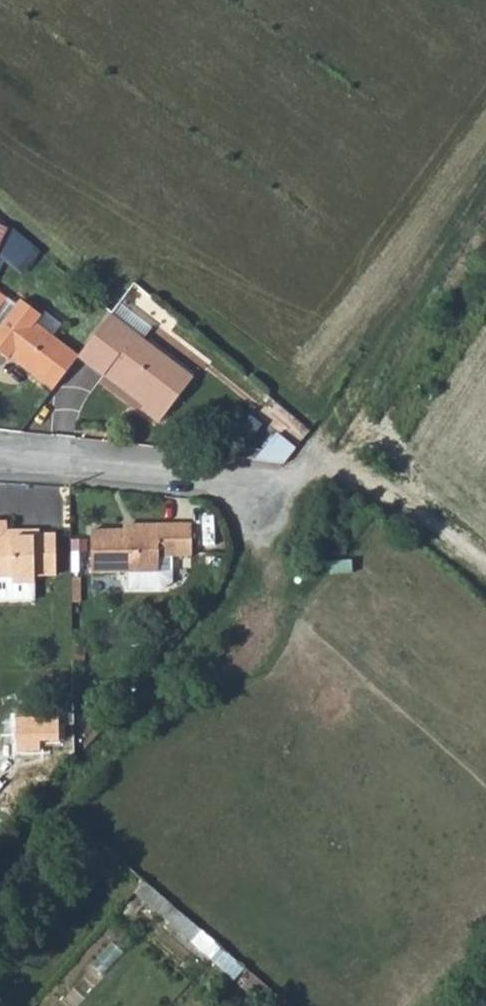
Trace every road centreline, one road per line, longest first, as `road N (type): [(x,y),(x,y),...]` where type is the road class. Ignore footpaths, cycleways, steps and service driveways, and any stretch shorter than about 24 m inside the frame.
road 1 (residential): [(272,479),(0,454)]
road 2 (track): [(485,588),(356,480),(272,479)]

